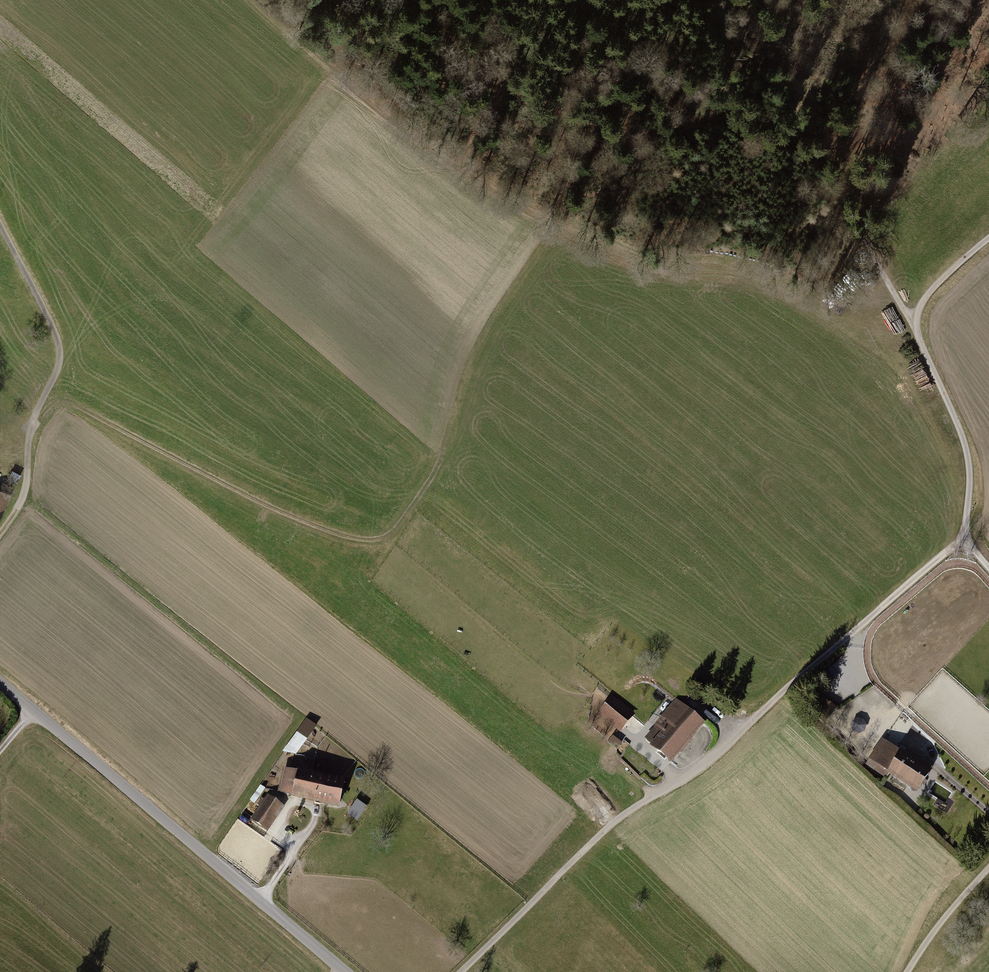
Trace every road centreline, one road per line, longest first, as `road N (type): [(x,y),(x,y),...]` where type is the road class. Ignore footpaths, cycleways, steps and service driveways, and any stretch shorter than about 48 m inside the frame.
road 1 (residential): [(461,971),(622,813),(715,757),(963,538)]
road 2 (track): [(917,319),(890,287),(839,184),(803,150),(723,117),(657,131),(604,129),(507,86),(421,0)]
road 3 (unclassified): [(345,971),(0,682)]
road 4 (track): [(988,568),(963,538),(967,453),(917,319),(935,285),(988,238)]
road 5 (track): [(0,532),(22,500),(28,436),(60,349),(0,225)]
road 6 (residential): [(907,971),(988,867)]
road 7 (track): [(732,119),(716,32),(698,0)]

